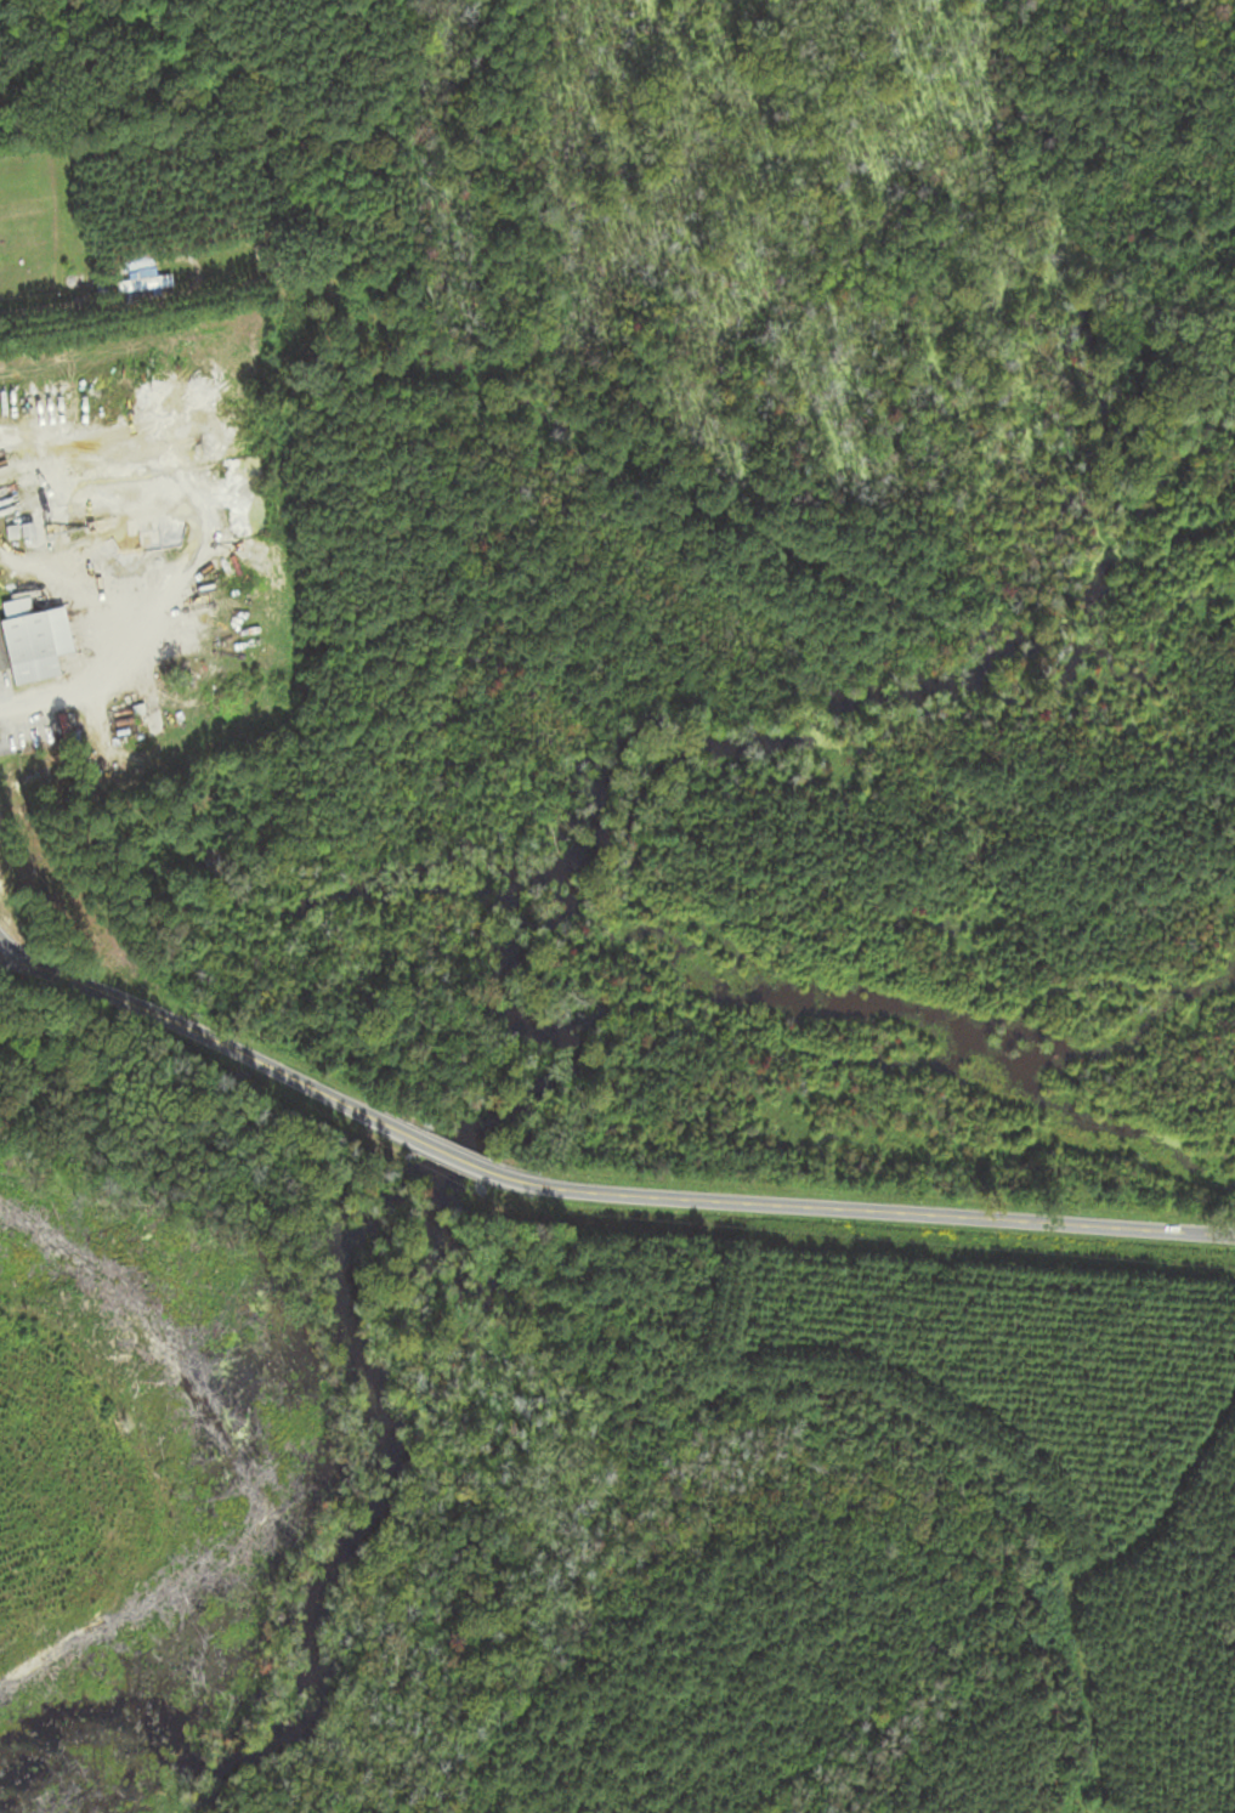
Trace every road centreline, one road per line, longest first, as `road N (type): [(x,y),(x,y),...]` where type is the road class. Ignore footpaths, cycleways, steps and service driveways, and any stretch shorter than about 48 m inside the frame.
road 1 (residential): [(0,957),(109,993),(510,1183),(1234,1236)]

